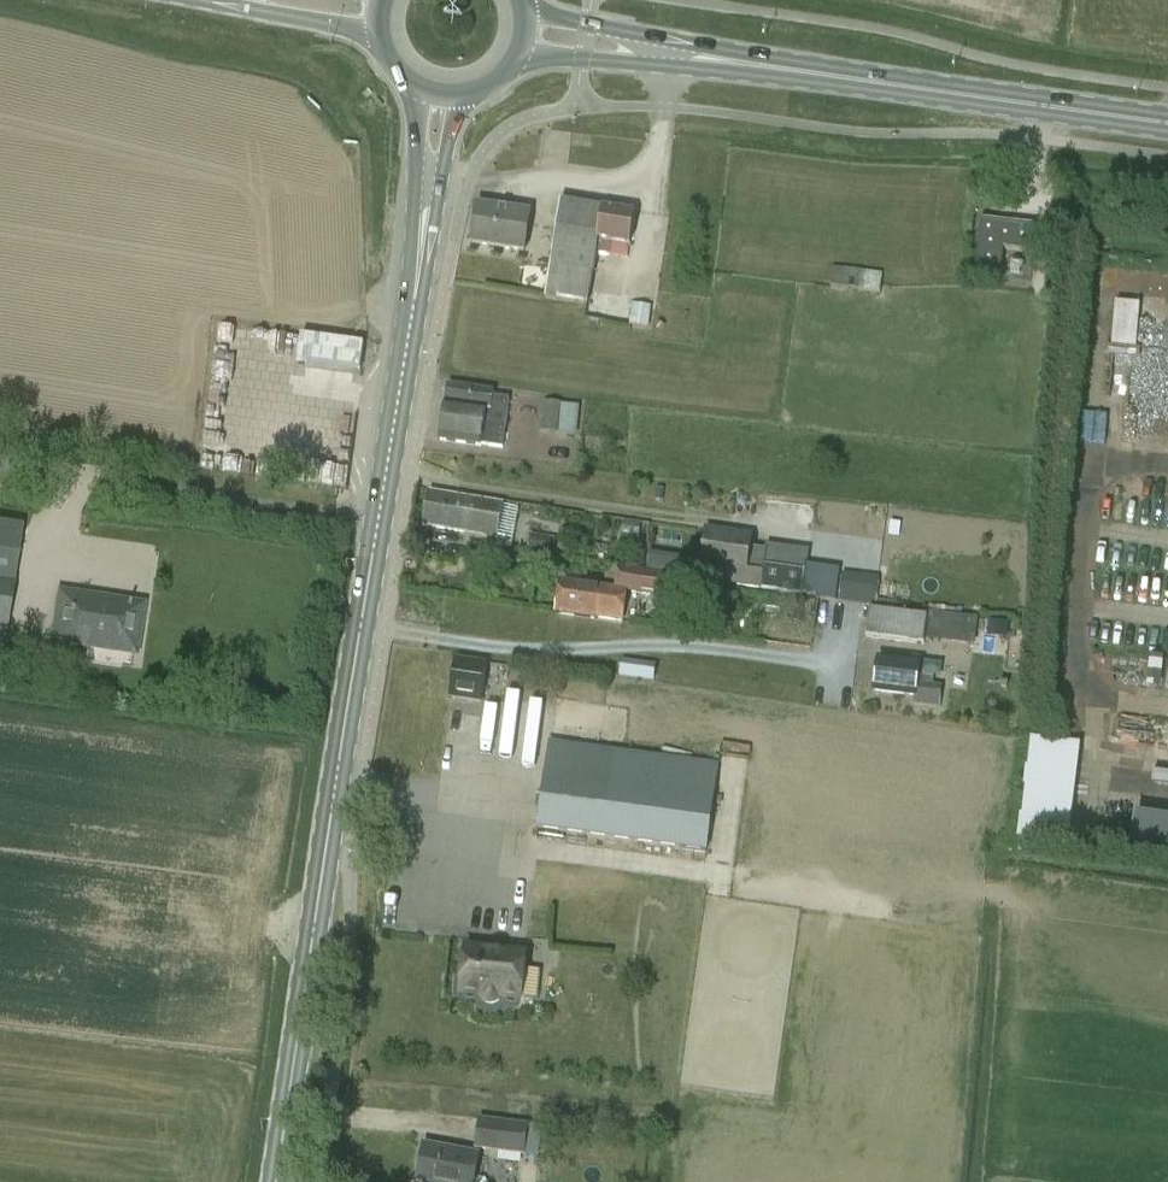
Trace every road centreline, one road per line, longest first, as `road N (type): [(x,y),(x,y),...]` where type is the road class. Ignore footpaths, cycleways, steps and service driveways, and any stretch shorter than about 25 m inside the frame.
road 1 (secondary): [(280,1181),(330,772),(439,95)]
road 2 (primary): [(520,35),(1167,131)]

